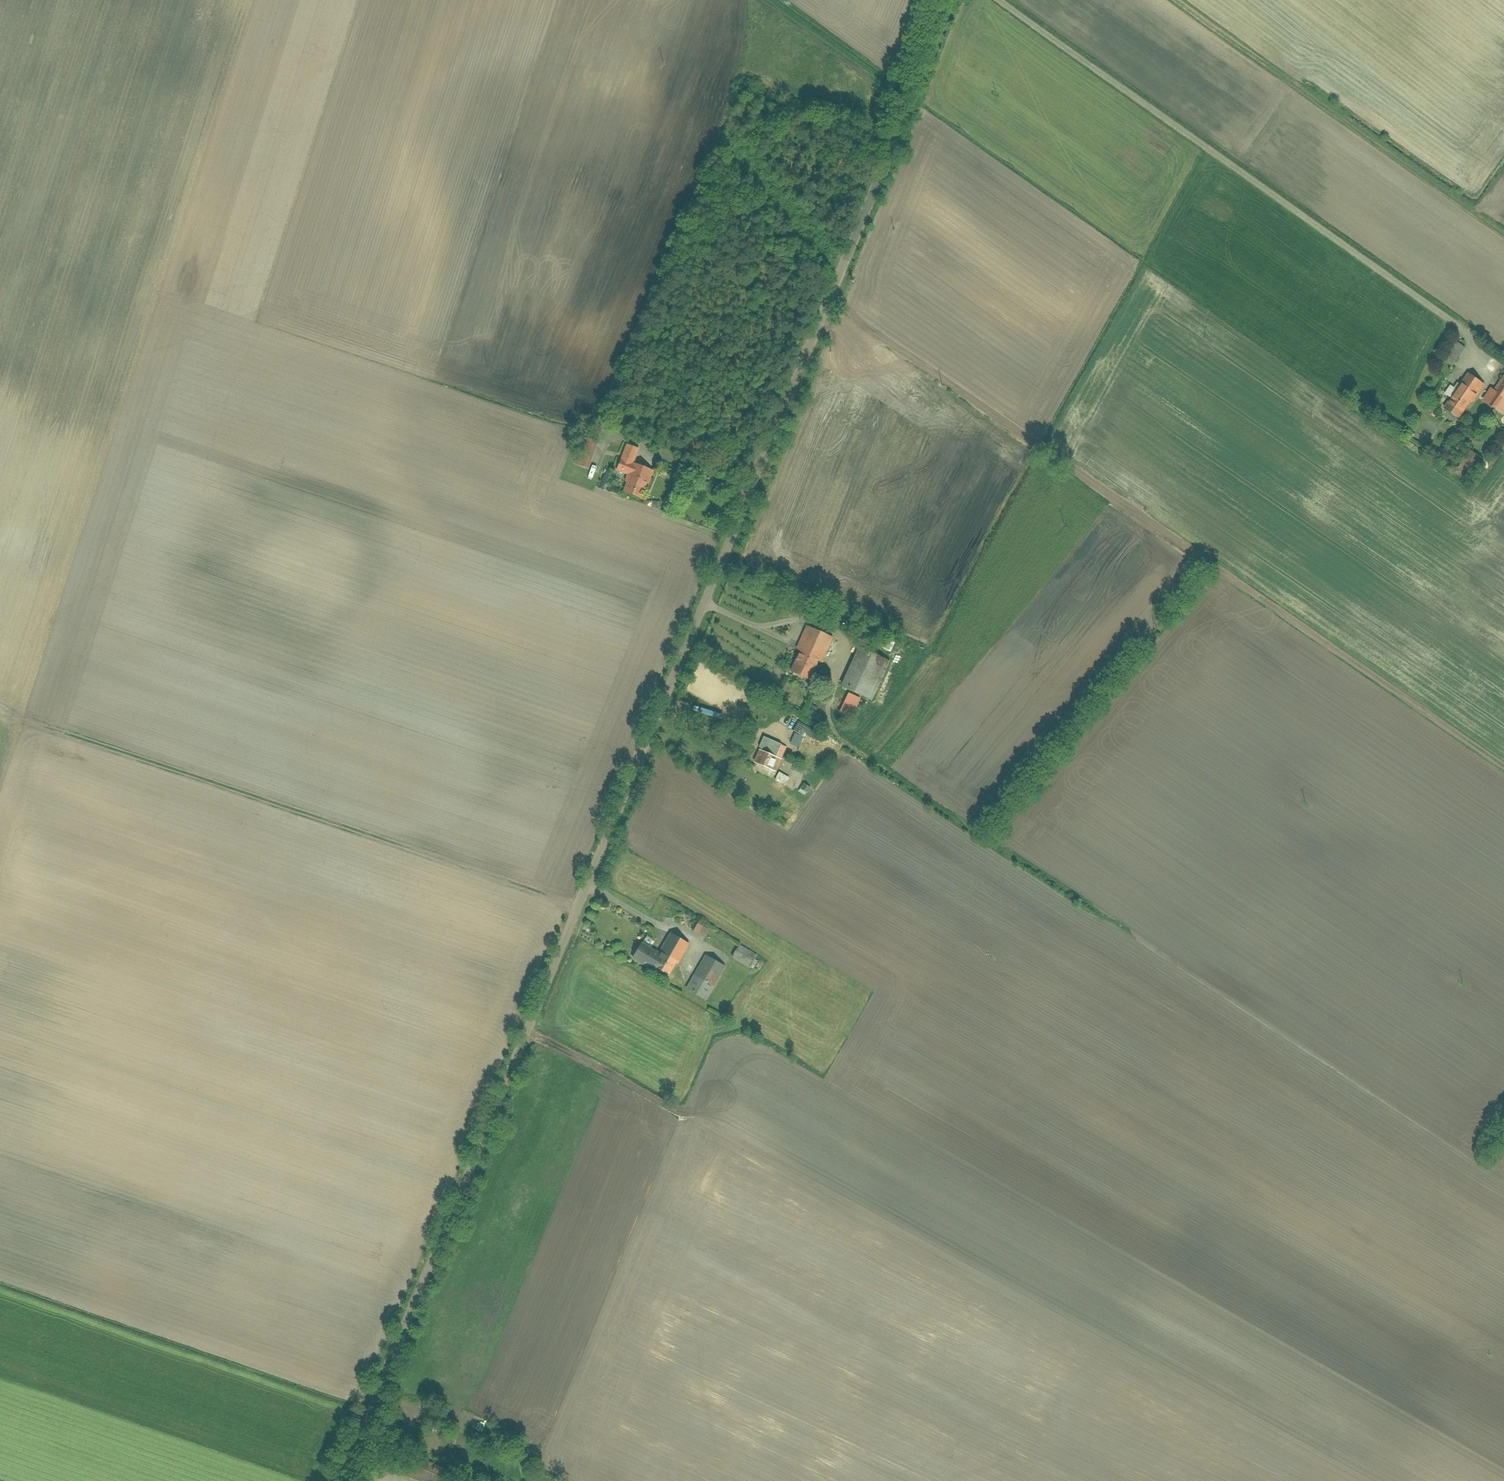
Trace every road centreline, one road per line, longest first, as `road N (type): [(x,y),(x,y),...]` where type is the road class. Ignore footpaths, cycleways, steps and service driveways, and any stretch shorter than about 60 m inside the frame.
road 1 (unclassified): [(955,0),(344,1480)]

